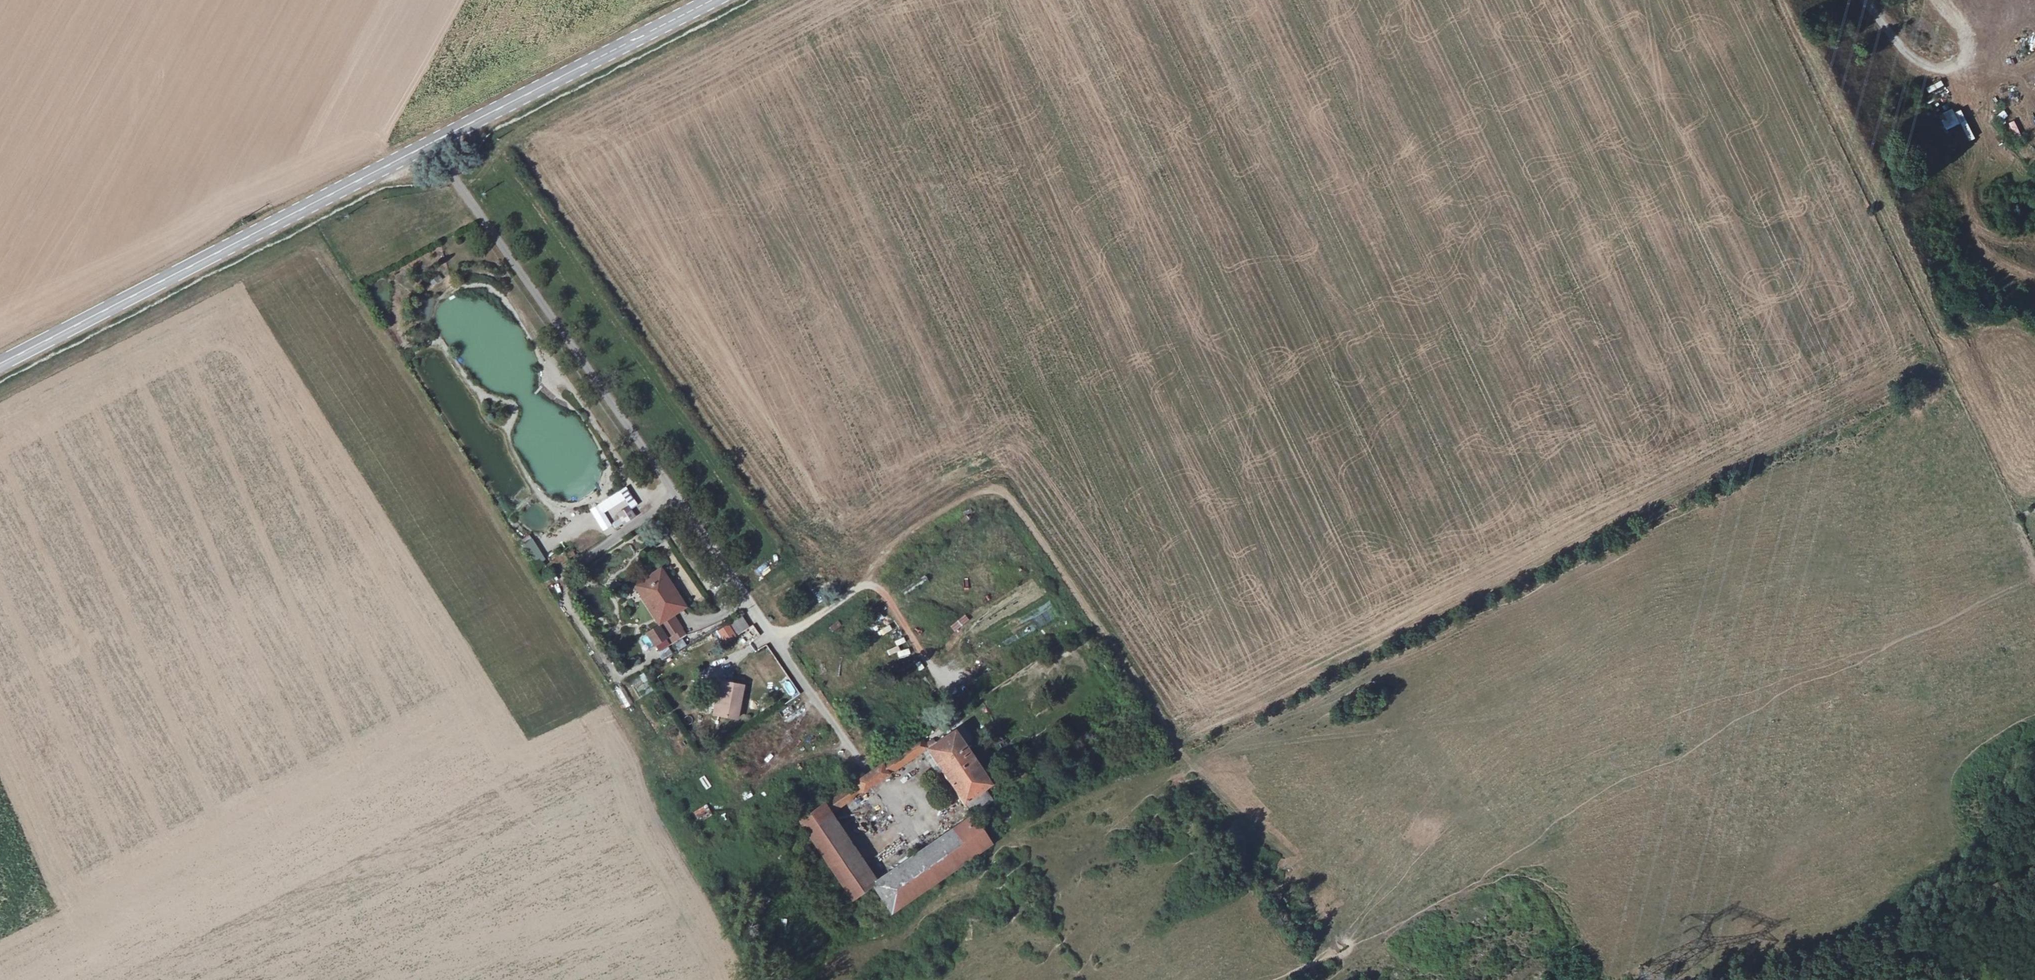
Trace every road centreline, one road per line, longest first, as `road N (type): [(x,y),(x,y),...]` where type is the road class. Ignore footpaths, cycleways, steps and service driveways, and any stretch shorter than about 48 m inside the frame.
road 1 (secondary): [(707,0),(0,363)]

